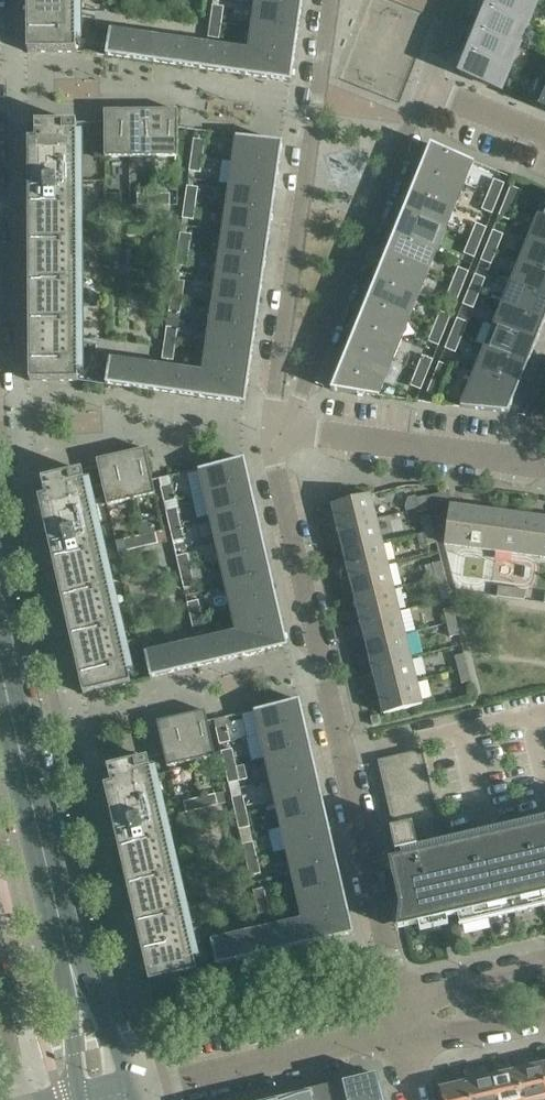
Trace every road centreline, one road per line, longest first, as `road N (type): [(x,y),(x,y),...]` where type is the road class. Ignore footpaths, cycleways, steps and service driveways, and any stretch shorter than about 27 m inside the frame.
road 1 (residential): [(398,1031),(275,469),(281,431)]
road 2 (residential): [(328,0),(274,393),(281,431)]
road 3 (residential): [(281,431),(428,94)]
road 4 (residential): [(131,1092),(398,1031)]
road 5 (residential): [(281,431),(526,460)]
road 6 (secondary): [(53,890),(0,666)]
road 7 (secondary): [(131,1092),(92,998),(69,912),(53,890)]
road 8 (secondary): [(53,890),(48,917),(70,1005),(80,1099)]
road 9 (residential): [(544,961),(428,998),(398,1031)]
road 10 (residential): [(398,1031),(465,1034),(544,1018)]
road 11 (residential): [(544,136),(428,94)]

